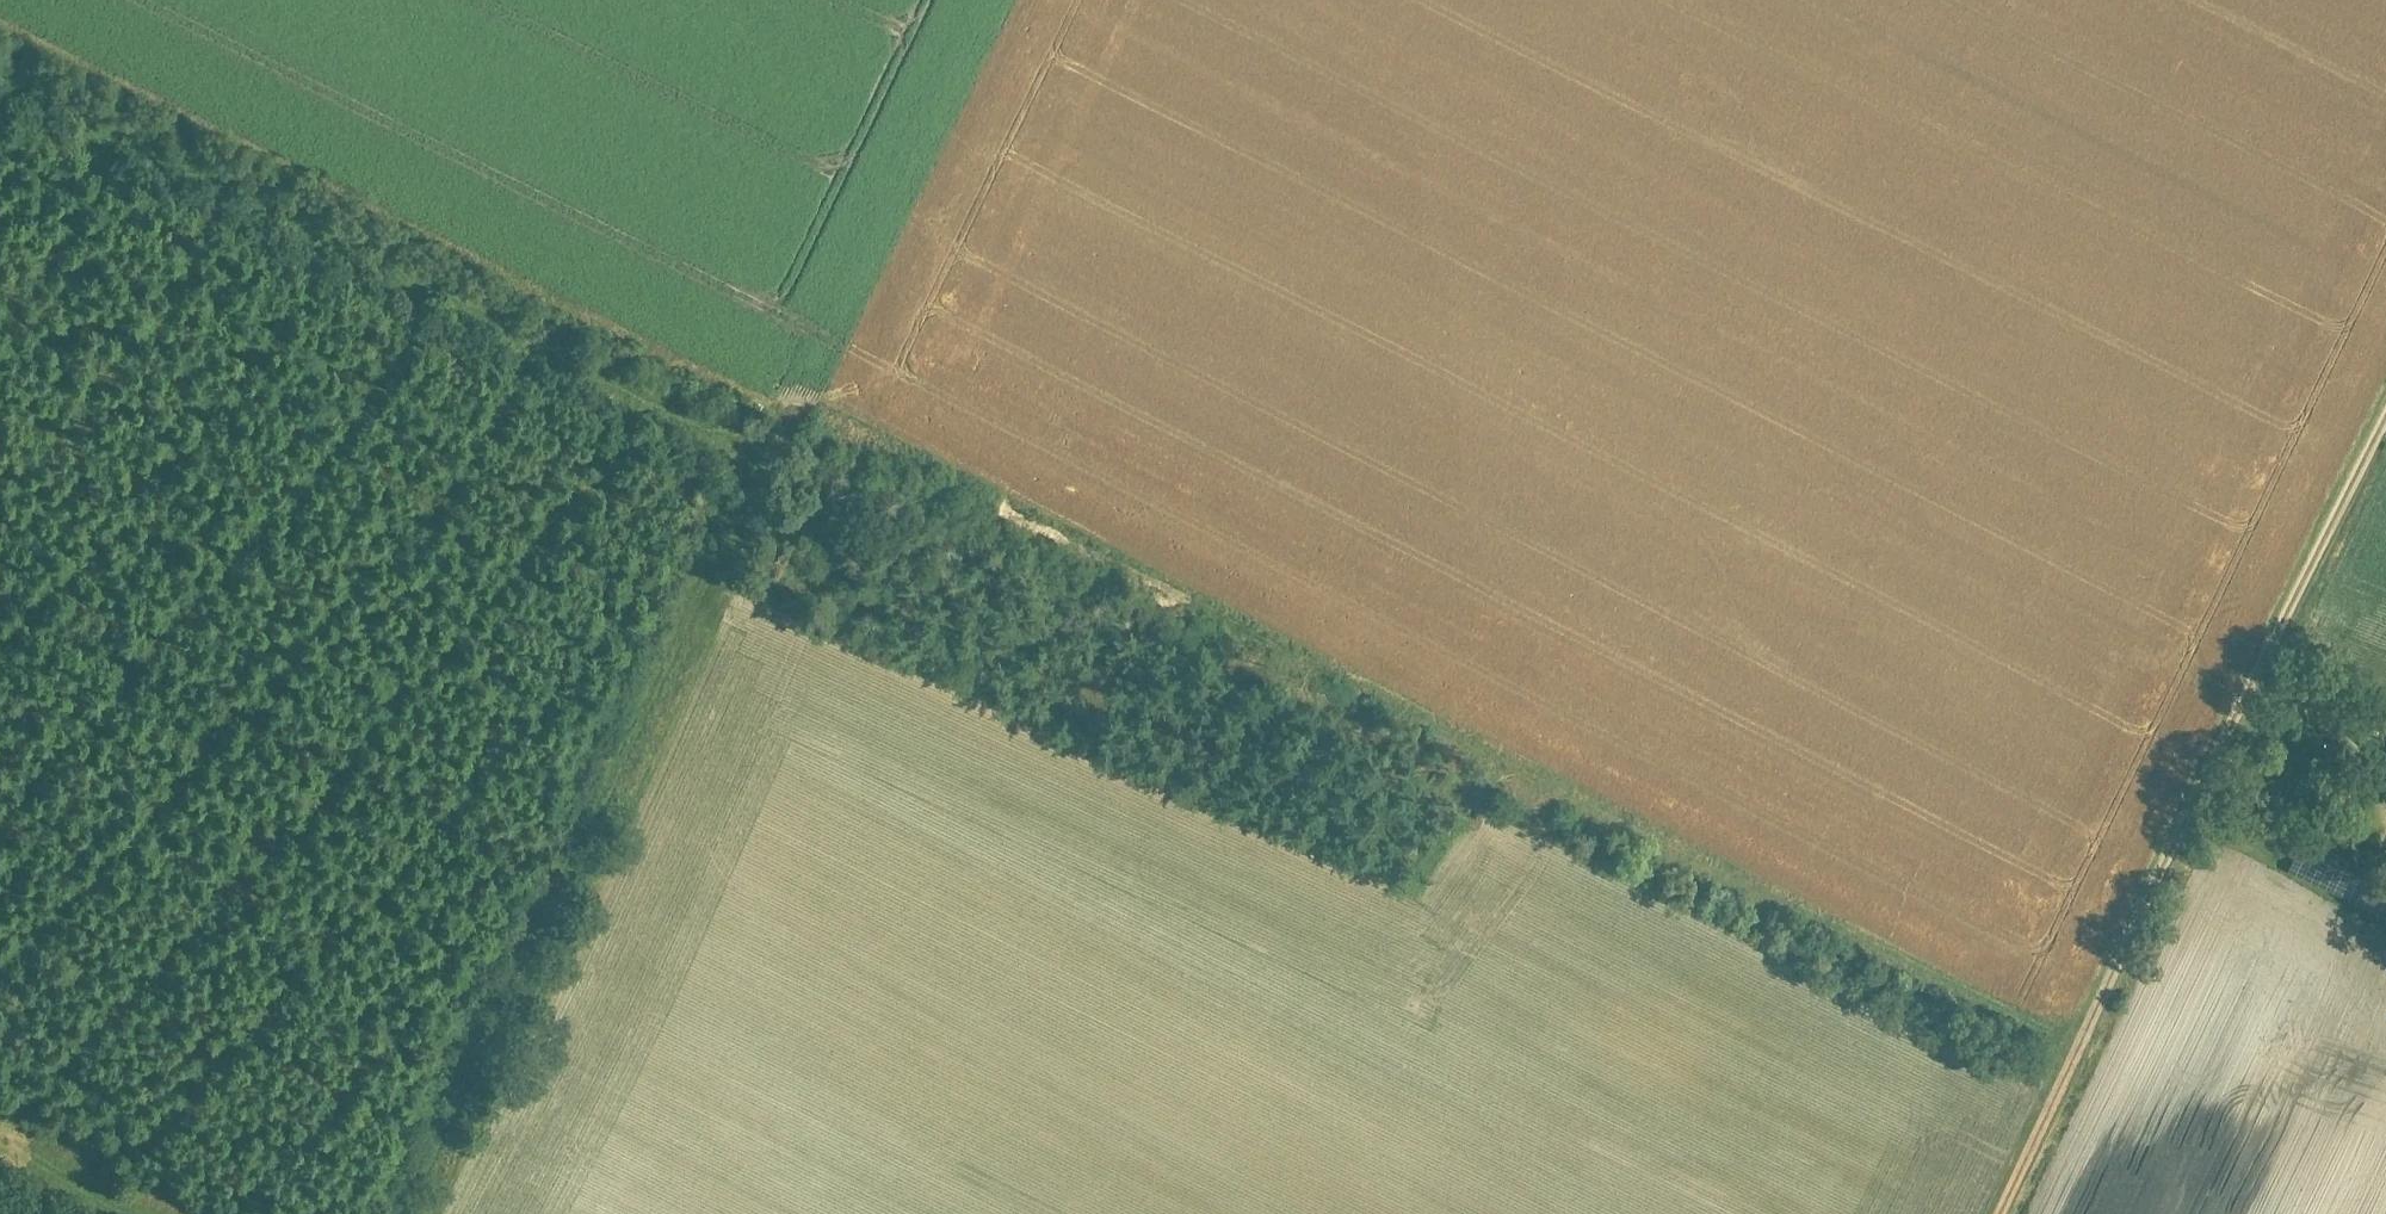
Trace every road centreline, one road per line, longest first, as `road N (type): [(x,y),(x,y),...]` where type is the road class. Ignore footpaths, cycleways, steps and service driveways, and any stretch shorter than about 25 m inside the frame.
road 1 (track): [(0,46),(751,423),(772,476),(415,1213)]
road 2 (track): [(2385,423),(2001,1213)]

